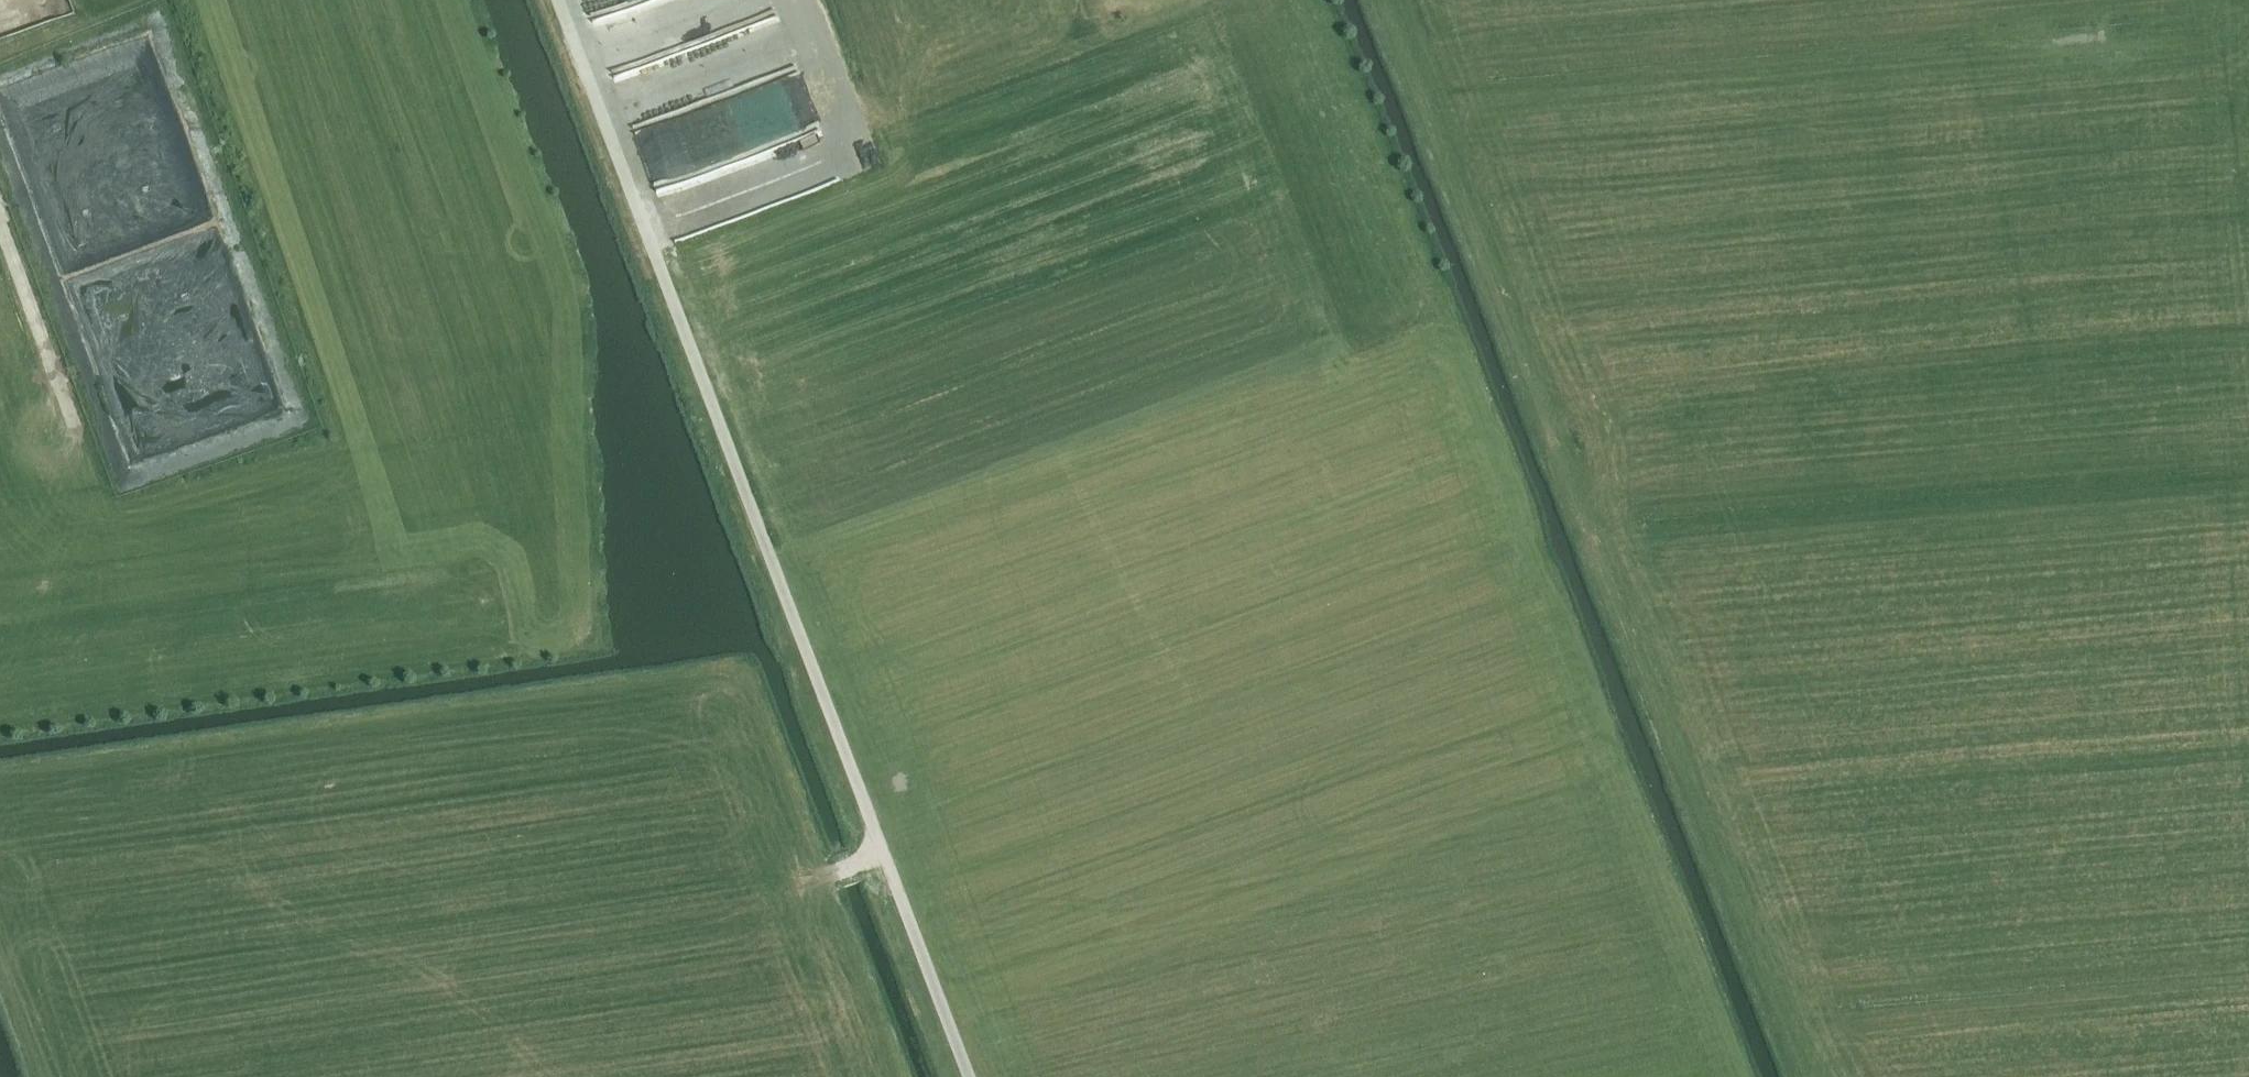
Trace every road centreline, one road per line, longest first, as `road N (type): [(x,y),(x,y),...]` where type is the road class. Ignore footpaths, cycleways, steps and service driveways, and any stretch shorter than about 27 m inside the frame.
road 1 (track): [(559,0),(968,1076)]
road 2 (track): [(0,223),(75,426)]

